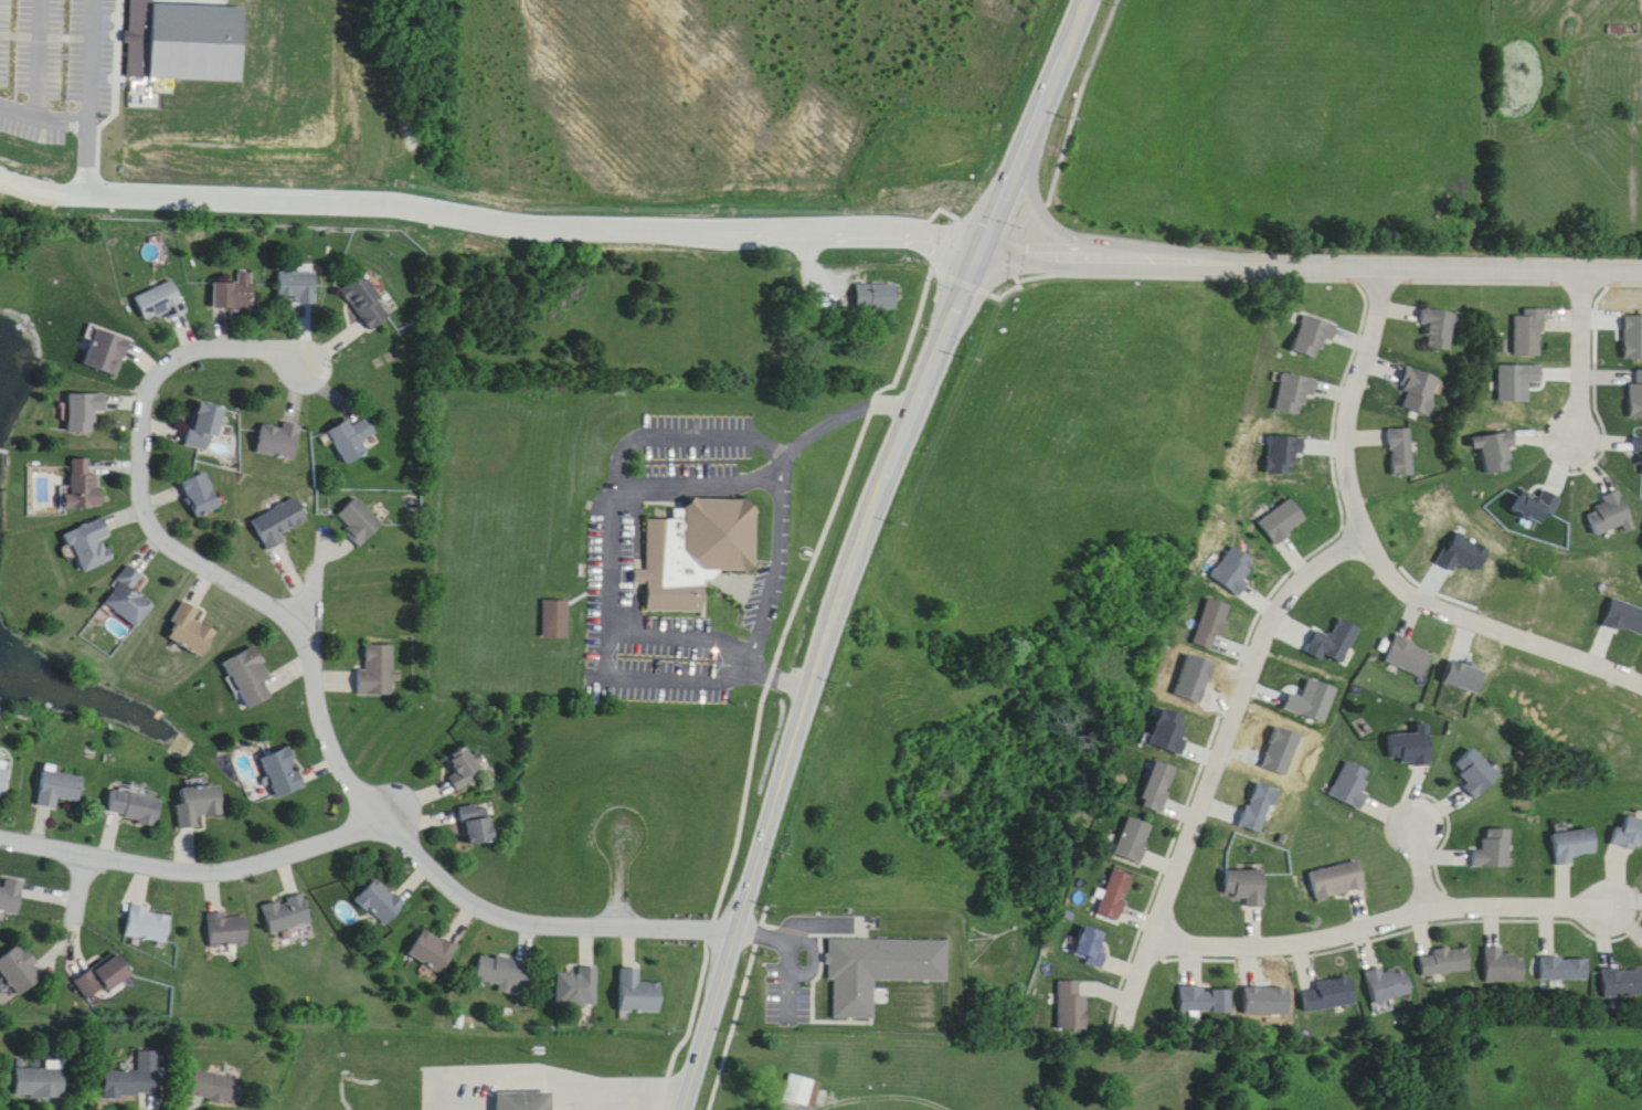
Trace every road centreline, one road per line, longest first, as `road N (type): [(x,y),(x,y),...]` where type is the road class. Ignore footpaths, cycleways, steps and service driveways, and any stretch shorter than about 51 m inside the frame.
road 1 (primary): [(682,1109),(859,536),(977,235),(1085,0)]
road 2 (residential): [(977,235),(439,214),(327,186),(36,179),(0,168)]
road 3 (residential): [(735,935),(541,927),(486,910),(445,884),(389,823),(211,870),(0,838)]
road 4 (residential): [(389,823),(358,793),(328,740),(305,628),(171,549),(150,529),(142,504),(148,397),(168,367),(208,349),(243,349),(268,350),(306,368)]
road 5 (residential): [(977,235),(1641,258)]
road 6 (residential): [(1641,669),(1434,592),(1401,573),(1367,525),(1348,421),(1375,315),(1380,253)]
road 7 (residential): [(1367,525),(1284,589),(1123,1003)]
road 8 (residential): [(1153,918),(1195,931),(1300,930),(1427,894),(1602,891)]
road 9 (residential): [(1581,256),(1574,424)]

